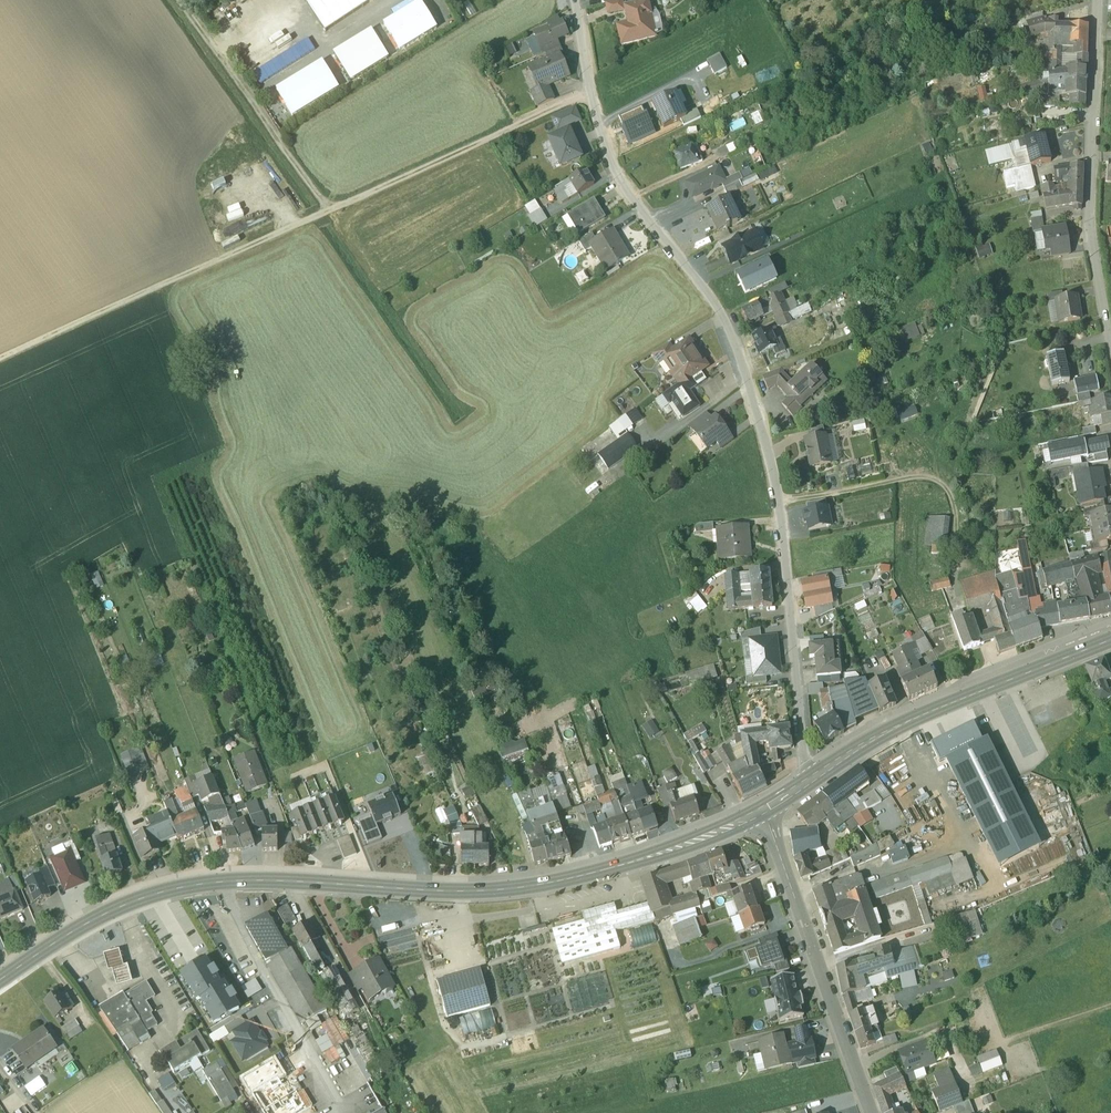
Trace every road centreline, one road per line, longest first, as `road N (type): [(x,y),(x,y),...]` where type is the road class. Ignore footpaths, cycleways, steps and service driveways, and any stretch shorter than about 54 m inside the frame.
road 1 (residential): [(577,0),(619,175),(731,324),(772,448),(812,779)]
road 2 (primary): [(0,981),(81,928),(148,896),(263,881),(457,892),(534,887),(664,852),(764,811)]
road 3 (unclassified): [(1099,0),(1089,239),(1110,363)]
road 4 (track): [(0,362),(329,211)]
road 5 (primary): [(812,779),(895,727),(1110,640)]
road 6 (residential): [(871,1112),(764,811)]
road 7 (track): [(593,93),(329,211)]
road 8 (track): [(778,503),(930,478),(951,497),(958,574)]
road 9 (track): [(329,211),(180,0)]

